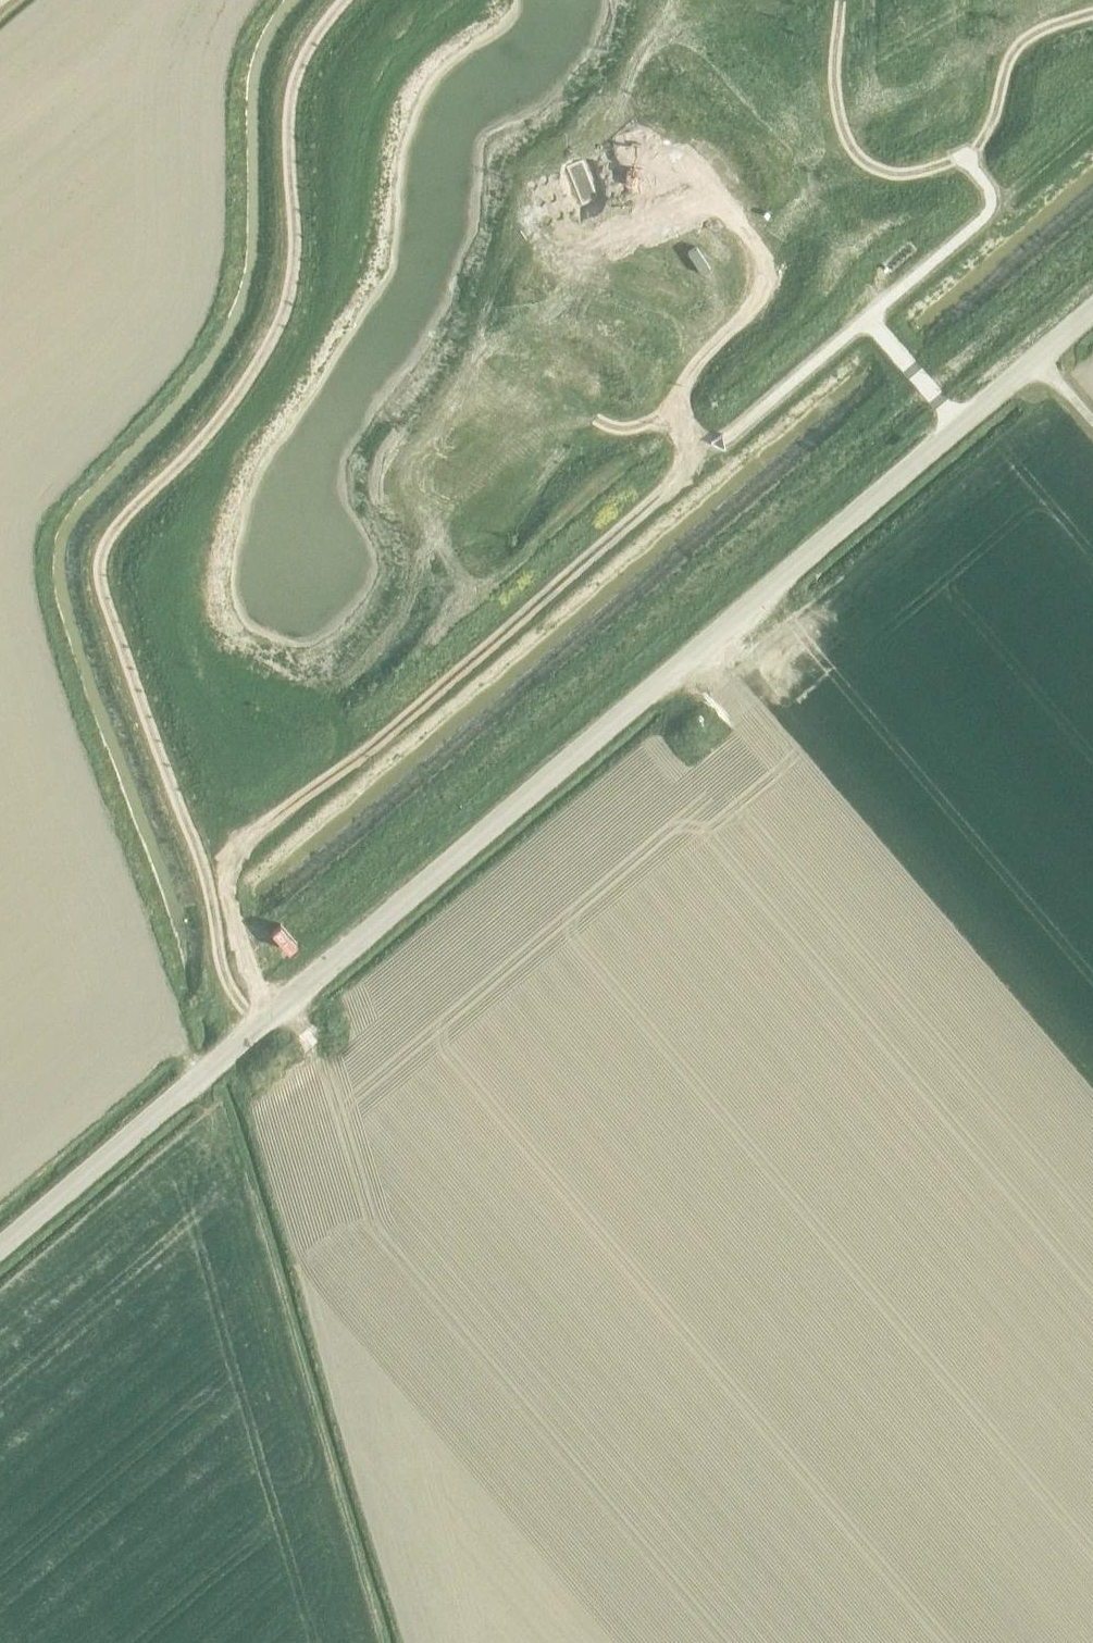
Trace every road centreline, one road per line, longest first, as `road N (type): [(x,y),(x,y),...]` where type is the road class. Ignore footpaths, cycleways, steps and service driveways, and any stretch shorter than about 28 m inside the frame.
road 1 (unclassified): [(0,1250),(1092,314)]

